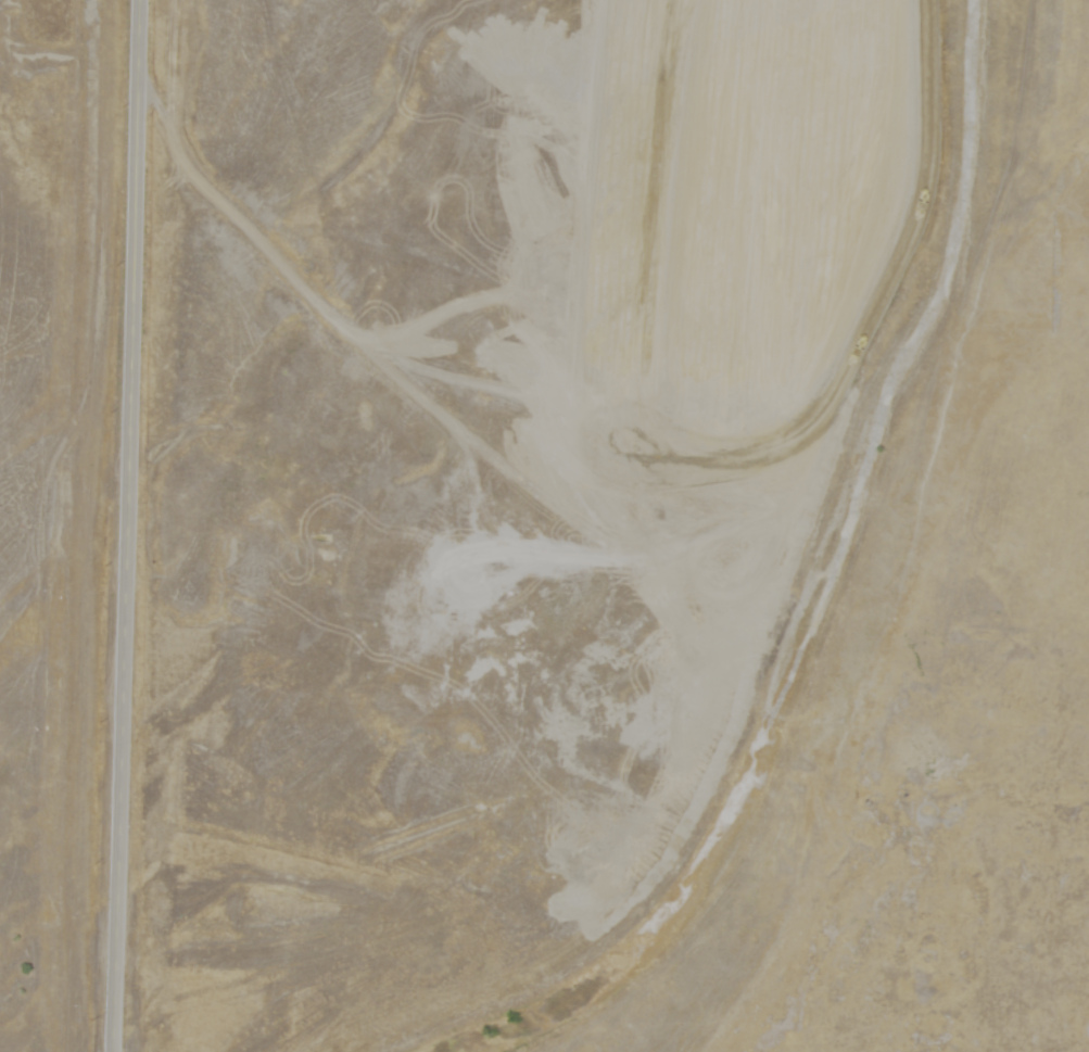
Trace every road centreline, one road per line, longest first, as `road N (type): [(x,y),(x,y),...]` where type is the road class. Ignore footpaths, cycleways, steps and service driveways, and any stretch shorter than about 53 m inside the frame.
road 1 (tertiary): [(109,1051),(133,0)]

